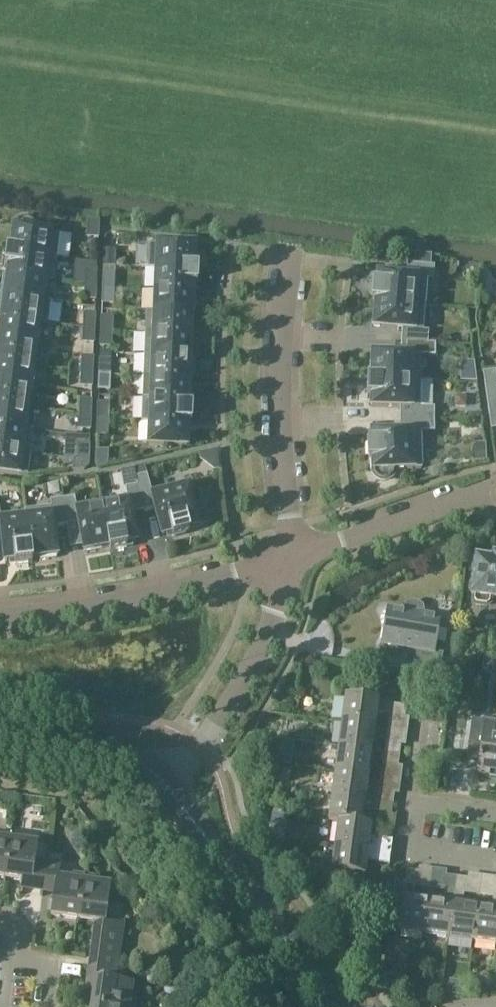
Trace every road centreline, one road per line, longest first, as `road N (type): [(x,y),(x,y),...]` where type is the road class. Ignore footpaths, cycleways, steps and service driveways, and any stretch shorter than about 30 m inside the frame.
road 1 (residential): [(290,556),(284,409),(294,257)]
road 2 (residential): [(0,621),(140,607),(290,556)]
road 3 (tertiary): [(337,1006),(164,782)]
road 4 (residential): [(164,782),(219,734),(251,679),(278,613),(290,556)]
road 5 (residential): [(290,556),(495,492)]
road 6 (tertiary): [(164,782),(137,763),(0,743)]
road 7 (residential): [(495,826),(435,806),(452,719)]

